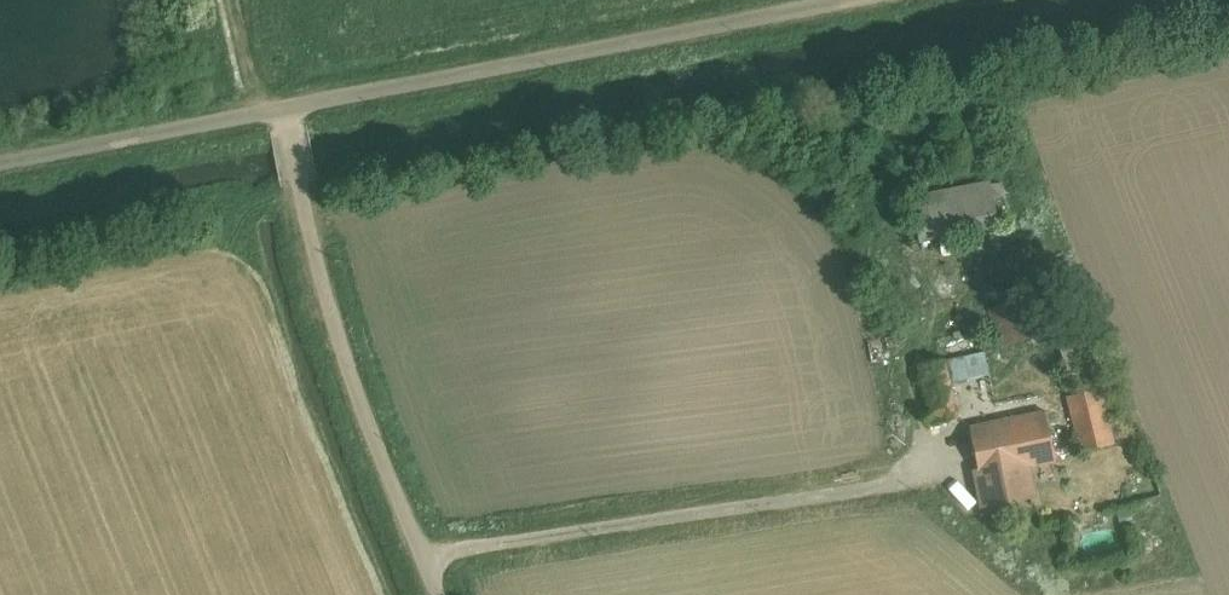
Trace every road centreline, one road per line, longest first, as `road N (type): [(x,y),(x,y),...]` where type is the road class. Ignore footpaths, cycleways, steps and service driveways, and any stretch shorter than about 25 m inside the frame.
road 1 (unclassified): [(813,0),(0,159)]
road 2 (unclassified): [(450,594),(297,178),(285,121)]

